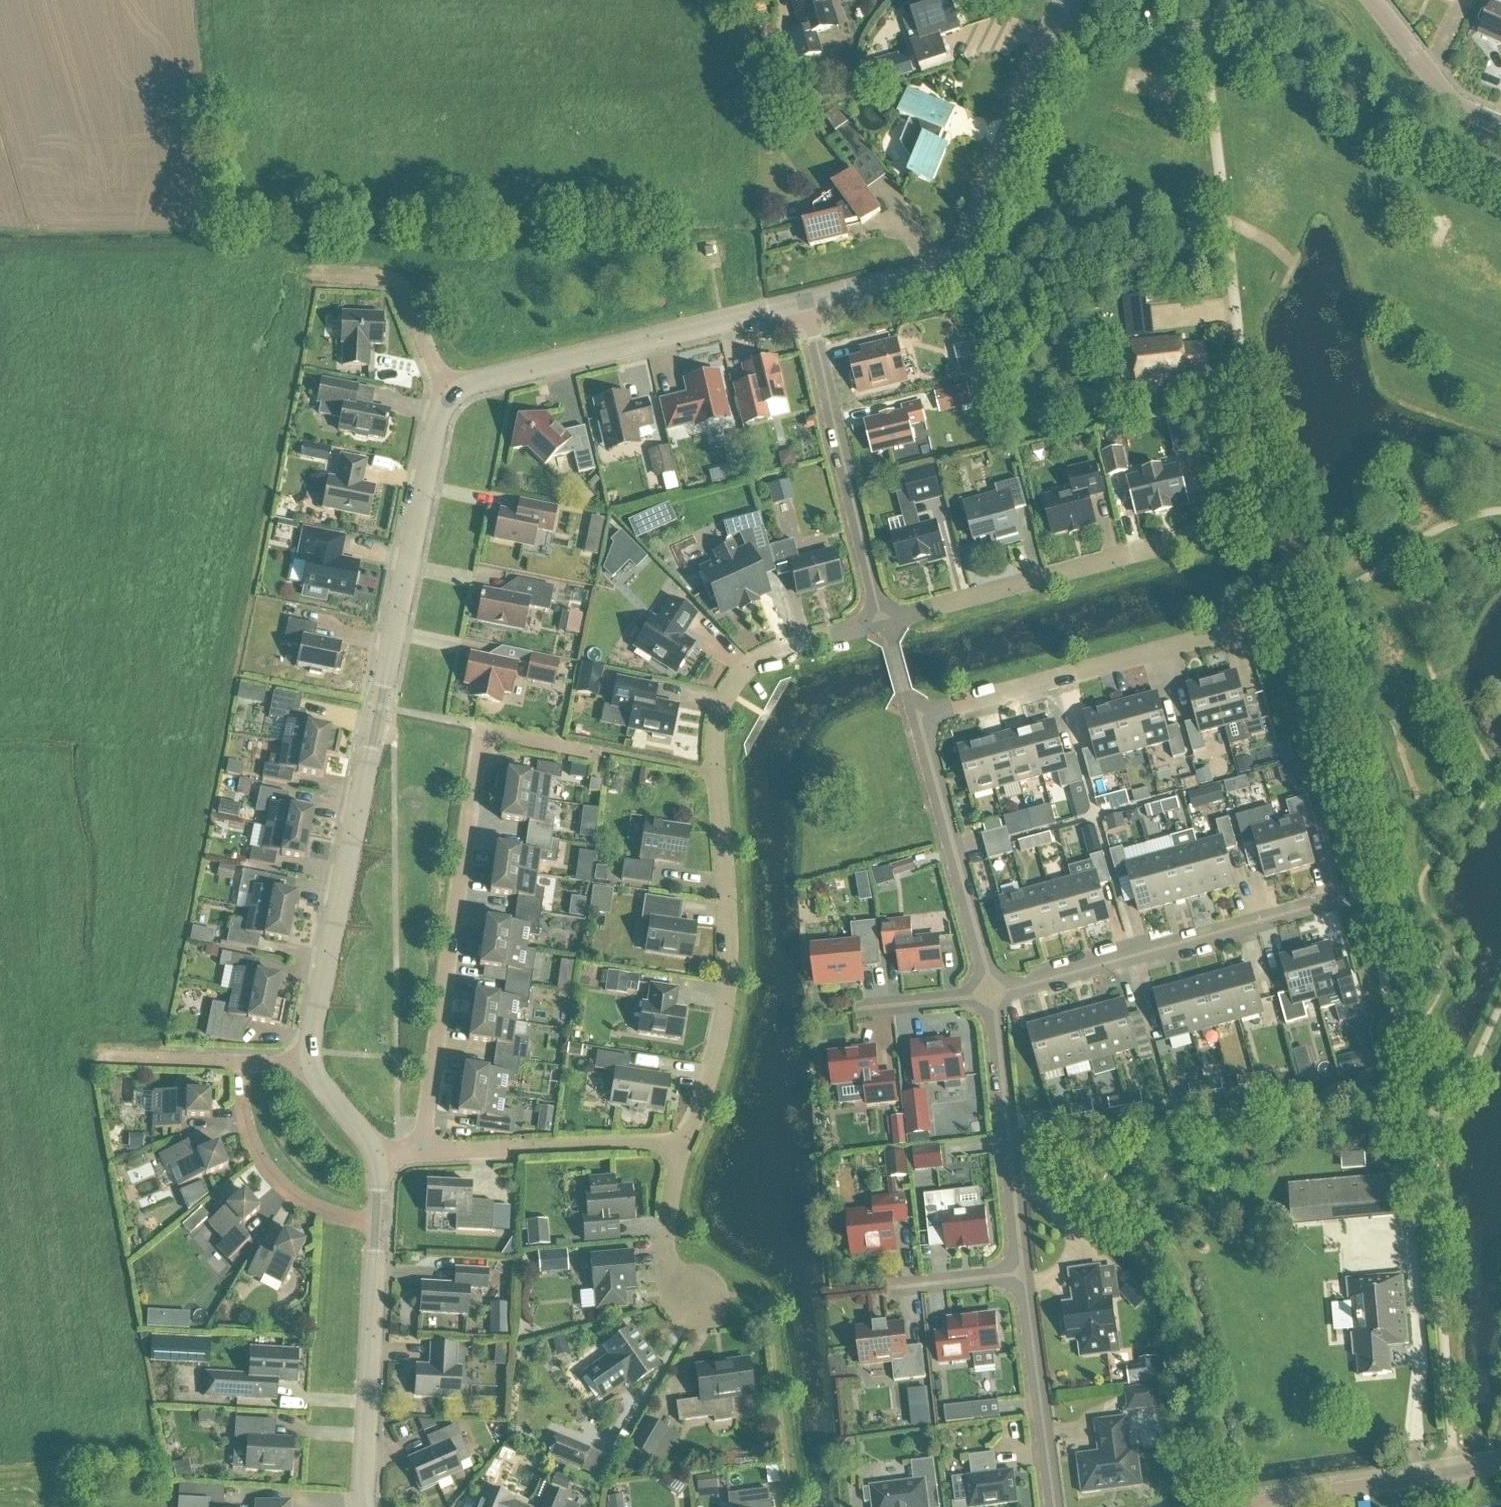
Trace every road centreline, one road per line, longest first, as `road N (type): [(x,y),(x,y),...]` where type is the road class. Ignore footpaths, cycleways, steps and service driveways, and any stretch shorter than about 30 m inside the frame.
road 1 (residential): [(312,1066),(310,1038),(443,406),(477,384),(807,303)]
road 2 (residential): [(881,625),(761,659),(734,684),(719,713),(728,977),(720,1038),(682,1152)]
road 3 (residential): [(421,1151),(482,736),(589,757)]
road 4 (residential): [(807,303),(935,272),(963,250),(1064,0)]
road 5 (residential): [(993,995),(1323,908)]
road 6 (residential): [(881,625),(807,303)]
road 7 (residential): [(920,721),(1232,635)]
road 8 (residential): [(1192,542),(881,625)]
road 9 (residential): [(993,995),(920,721)]
road 10 (residential): [(1024,1275),(993,995)]
road 11 (residential): [(364,1506),(378,1225)]
road 12 (residential): [(682,1152),(650,1144),(421,1151)]
road 13 (residential): [(1265,1506),(1445,1470),(1500,1467)]
road 14 (residential): [(378,1225),(314,1210),(279,1185),(244,1118),(245,1064)]
road 15 (residential): [(1056,1506),(1024,1275)]
road 16 (residential): [(1500,127),(1456,108),(1370,0)]
road 17 (residential): [(682,1152),(664,1248),(670,1285),(695,1303)]
road 18 (residential): [(245,1064),(100,1060)]
road 19 (residential): [(856,1017),(993,995)]
road 20 (residential): [(1024,1275),(892,1290)]

